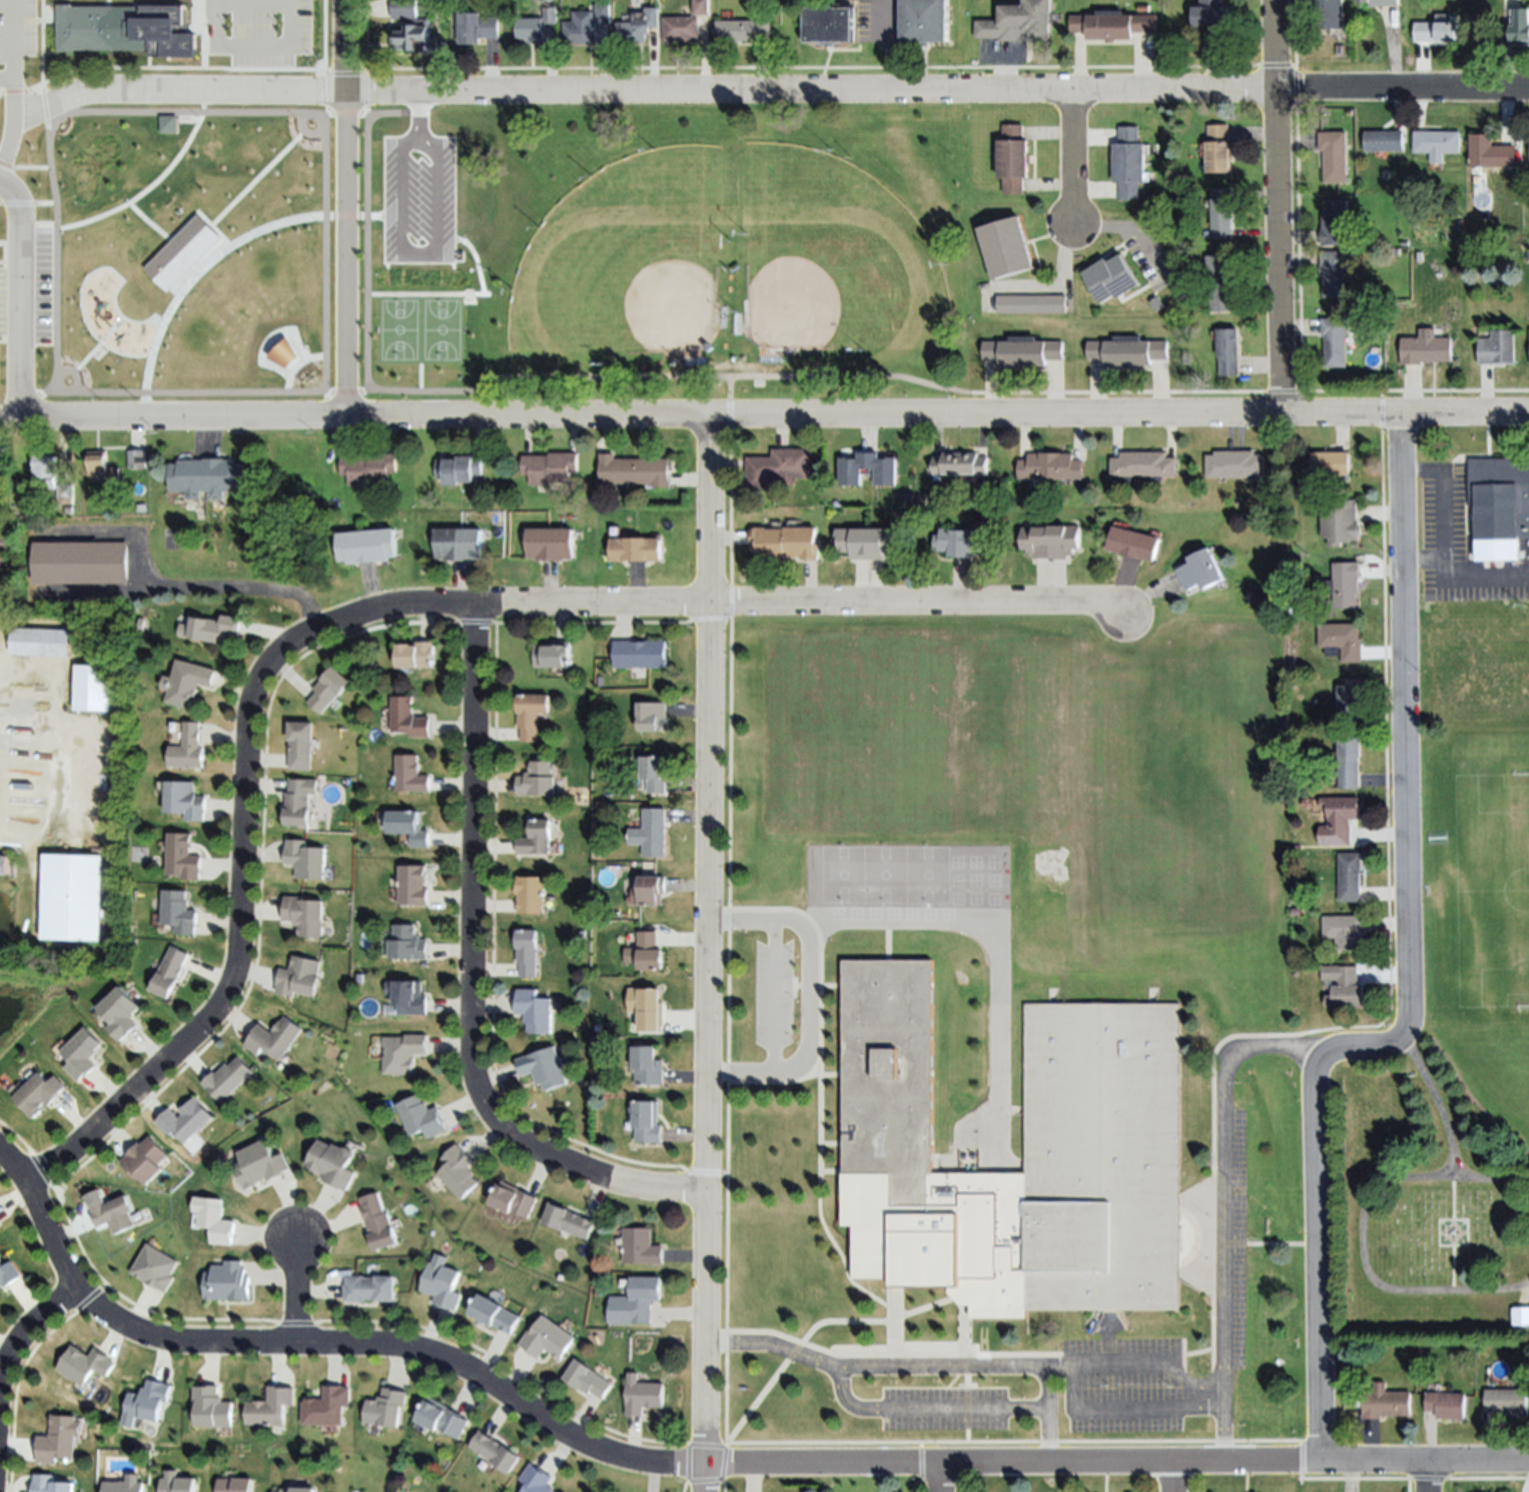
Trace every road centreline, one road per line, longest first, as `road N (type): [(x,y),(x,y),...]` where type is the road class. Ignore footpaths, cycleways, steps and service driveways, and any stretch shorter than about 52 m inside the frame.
road 1 (residential): [(0,1154),(25,1181),(78,1290),(138,1335),(189,1345),(423,1355),(455,1364),(590,1449),(633,1462),(1528,1462)]
road 2 (residential): [(0,418),(1528,415)]
road 3 (residential): [(1124,619),(1081,603),(414,606),(364,615),(293,643),(252,695),(238,951),(225,999),(79,1148),(25,1181)]
road 4 (residential): [(1528,89),(348,93)]
road 5 (residential): [(1399,415),(1408,1017),(1394,1042),(1332,1051),(1313,1082),(1322,1463)]
road 6 (residential): [(708,417),(704,1491)]
road 7 (residential): [(704,1191),(614,1183),(517,1141),(483,1103),(471,1056),(473,605)]
road 8 (residential): [(347,418),(347,0)]
road 9 (residential): [(1277,415),(1273,0)]
road 10 (residential): [(24,420),(22,217)]
road 11 (residential): [(1069,90),(1070,220)]
road 12 (residential): [(78,1290),(25,1334),(0,1388)]

